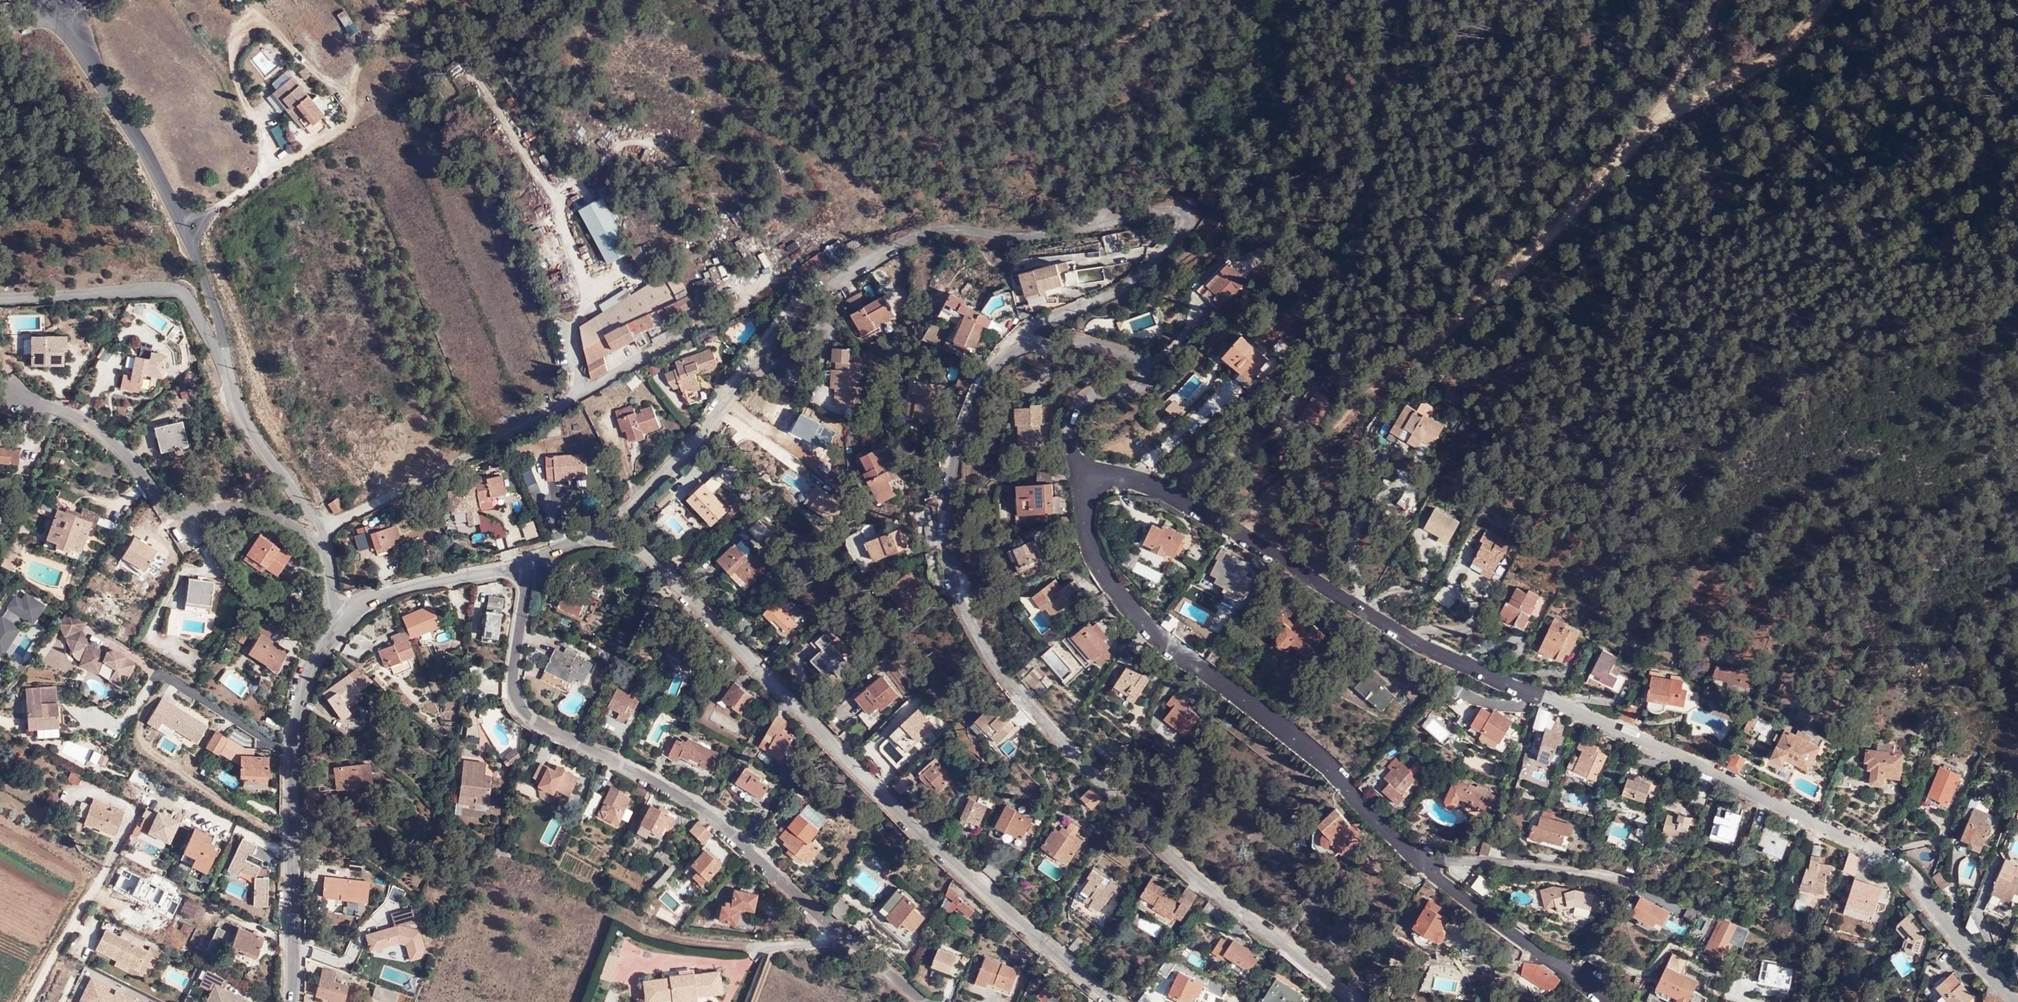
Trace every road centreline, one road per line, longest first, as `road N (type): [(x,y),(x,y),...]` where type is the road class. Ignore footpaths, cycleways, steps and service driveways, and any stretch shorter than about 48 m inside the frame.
road 1 (residential): [(1140,479),(1442,651),(1891,857),(2017,999)]
road 2 (residential): [(1018,354),(1024,331),(1117,295),(1161,260),(1187,224),(1183,210),(1161,206),(1060,231),(957,230),(906,239),(828,283),(760,342),(691,451),(617,517),(613,542)]
road 3 (residential): [(1357,1001),(1161,843),(1061,743),(957,604),(945,513),(951,464),(975,401),(1005,359),(1018,354)]
road 4 (track): [(1827,0),(1769,59),(1657,117),(1543,244),(1373,391),(1305,366),(1248,407),(1214,402)]
road 5 (residential): [(1123,1001),(983,888),(655,560),(613,542)]
road 6 (residential): [(530,567),(515,694),(537,723),(693,800),(928,1001)]
road 7 (residential): [(1432,865),(1138,616),(1095,550),(1085,510),(1100,479)]
road 8 (track): [(1177,0),(1053,95),(999,120),(936,135),(939,152),(1030,187),(1075,221),(1118,217)]
road 9 (residential): [(324,534),(235,409),(220,352),(181,293),(0,295)]
road 10 (unclassified): [(725,316),(324,534)]
road 11 (residential): [(16,394),(92,425),(117,445),(169,516),(248,505),(324,534)]
road 12 (residential): [(290,751),(291,1001)]
road 13 (residential): [(1613,1001),(1432,865)]
road 14 (residential): [(1432,865),(1458,861),(1630,887)]
road 15 (residential): [(530,567),(412,584),(341,614)]
road 16 (residential): [(1153,364),(1141,390),(1075,407),(1070,416),(1075,448),(1100,479)]
road 17 (residential): [(341,614),(324,636),(290,751)]
road 18 (residential): [(31,1001),(103,875)]
road 19 (residential): [(290,751),(169,677)]
road 20 (residential): [(1018,354),(1122,345),(1153,364)]
road 21 (track): [(190,217),(258,175),(268,147),(258,123)]
road 22 (track): [(1657,117),(1719,0)]

